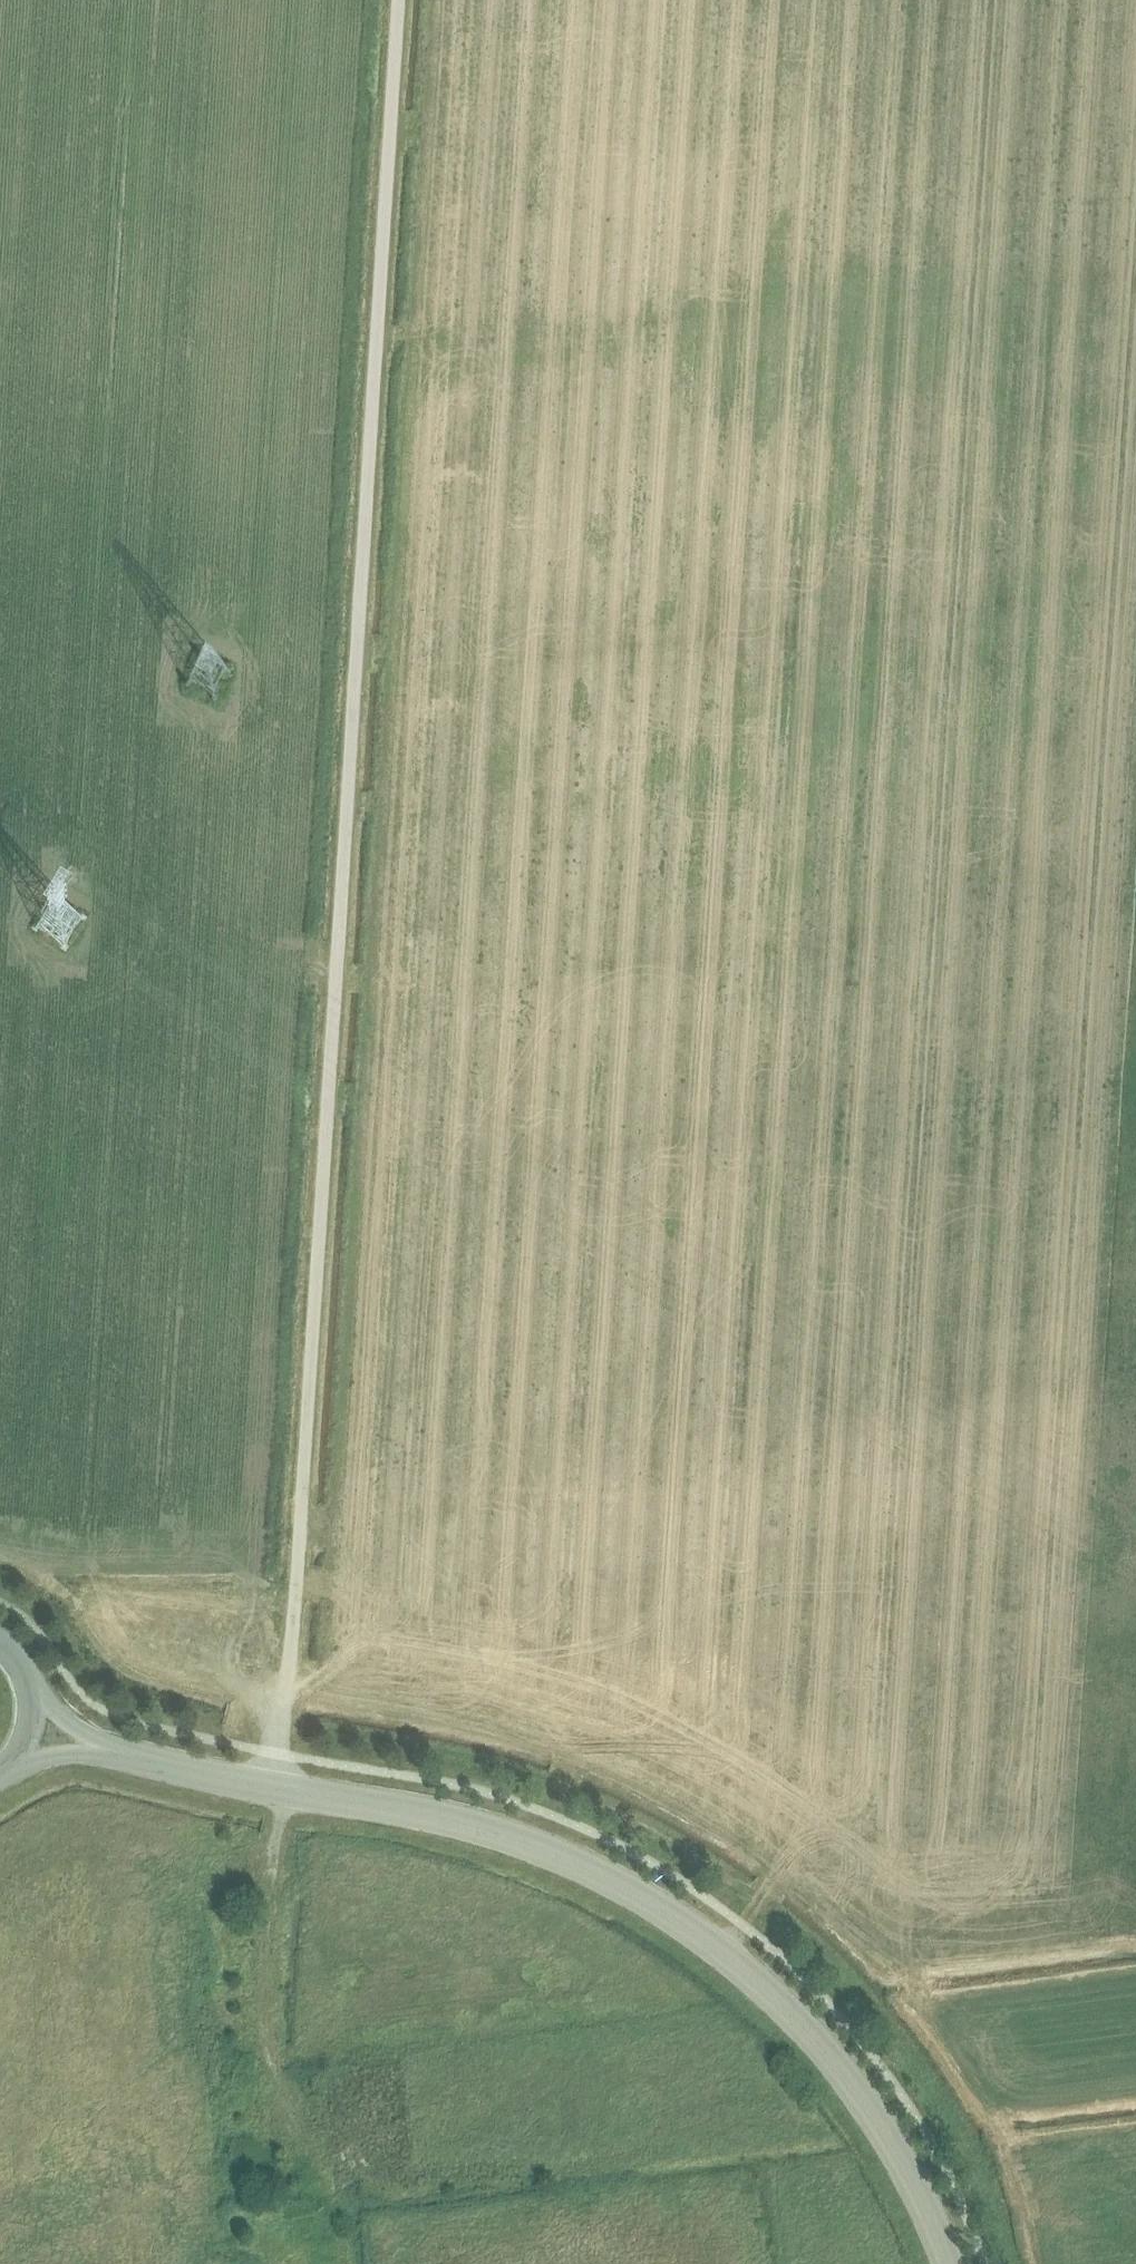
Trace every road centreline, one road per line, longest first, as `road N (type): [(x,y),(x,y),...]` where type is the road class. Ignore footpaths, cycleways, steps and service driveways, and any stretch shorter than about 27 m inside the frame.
road 1 (track): [(342,2263),(333,2200),(271,2059),(271,1854),(285,1759),(398,0)]
road 2 (tertiary): [(110,1755),(456,1824),(567,1862),(642,1903),(784,2007),(852,2085),(949,2263)]

